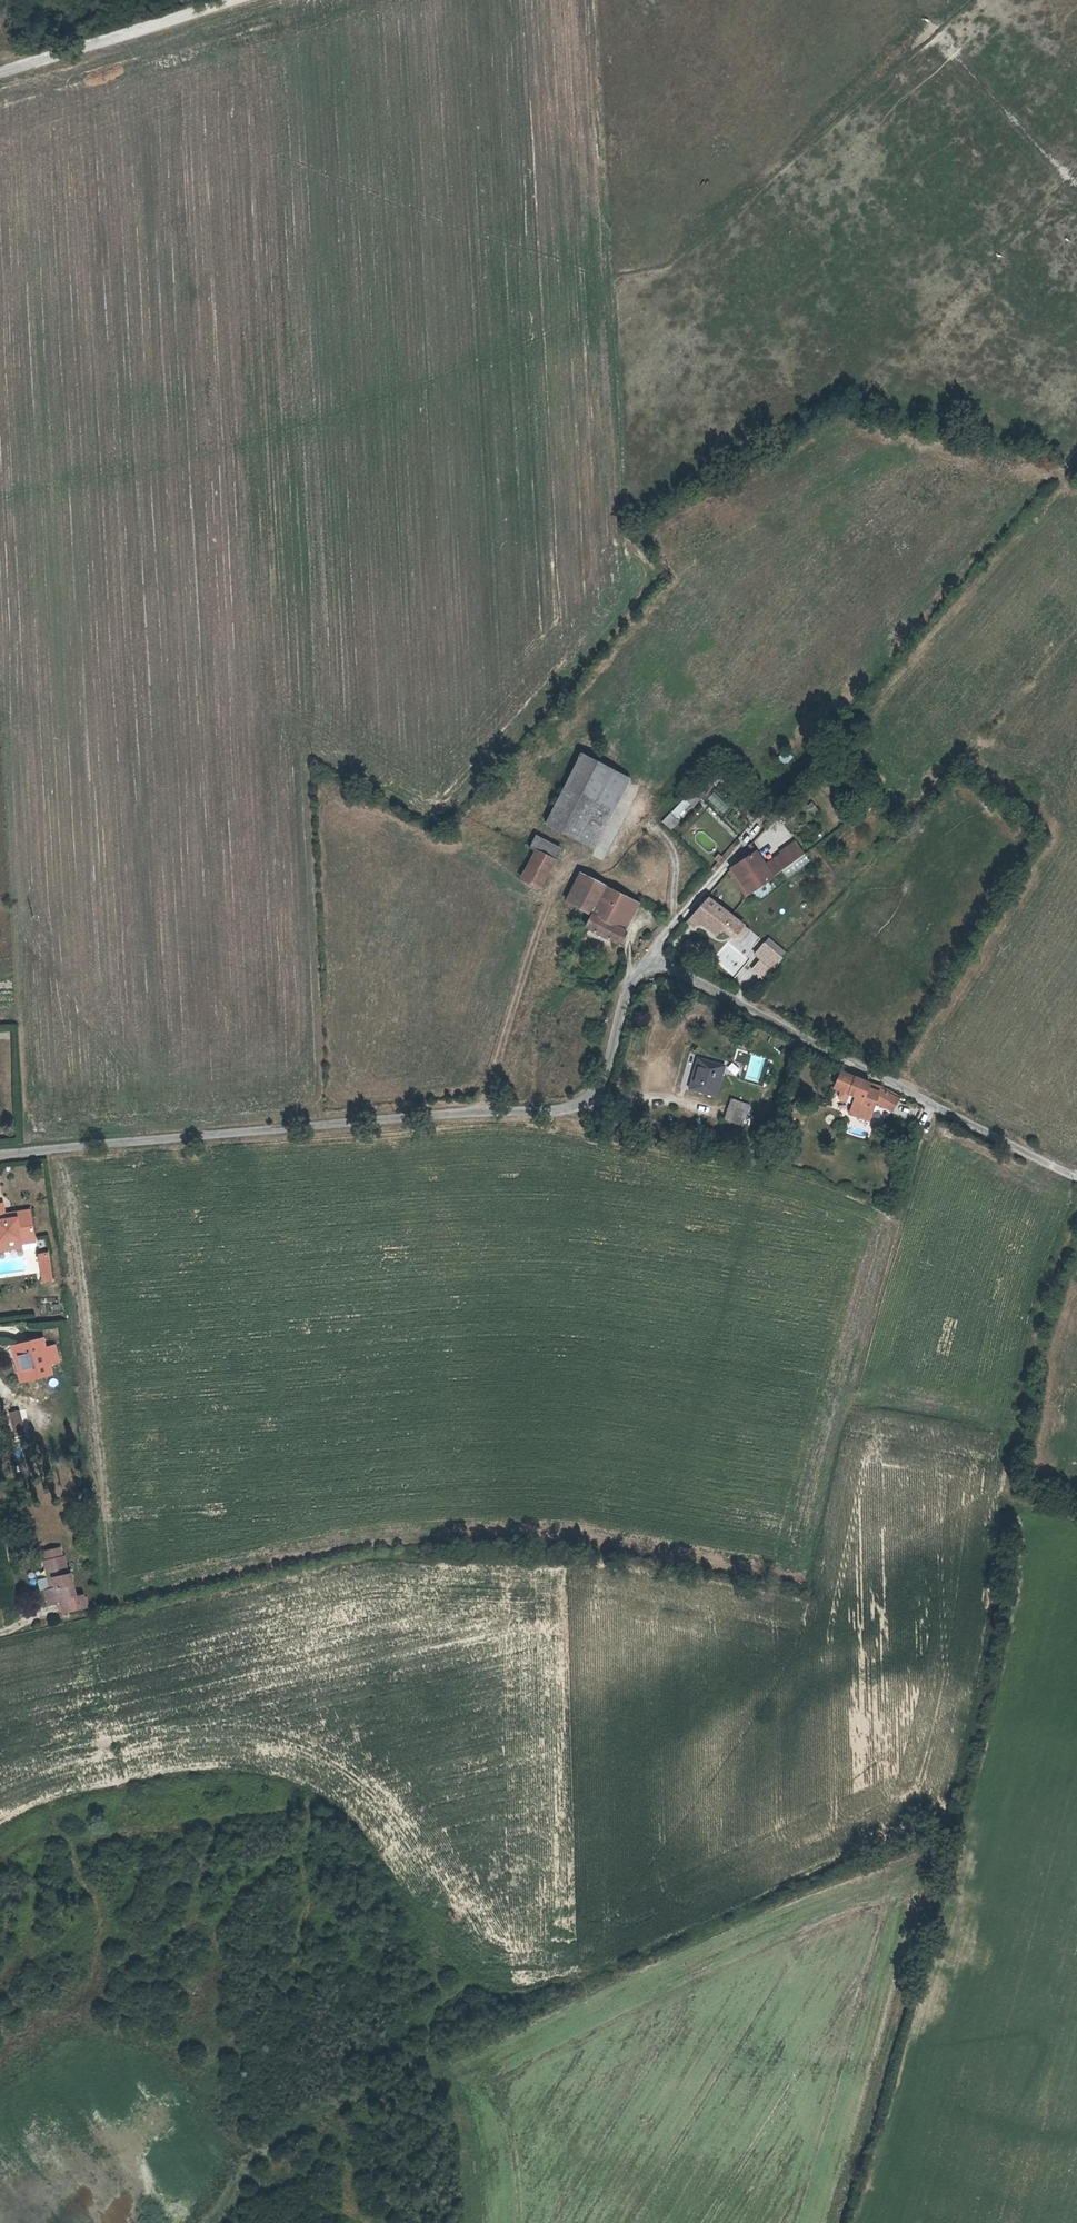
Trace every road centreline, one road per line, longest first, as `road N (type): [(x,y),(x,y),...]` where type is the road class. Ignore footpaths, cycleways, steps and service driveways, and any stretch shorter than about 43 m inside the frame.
road 1 (unclassified): [(649,959),(623,985),(600,1085),(549,1111),(394,1117),(0,1155)]
road 2 (unclassified): [(649,959),(1076,1182)]
road 3 (unclassified): [(0,74),(237,0)]
road 4 (unclassified): [(737,850),(649,959)]

